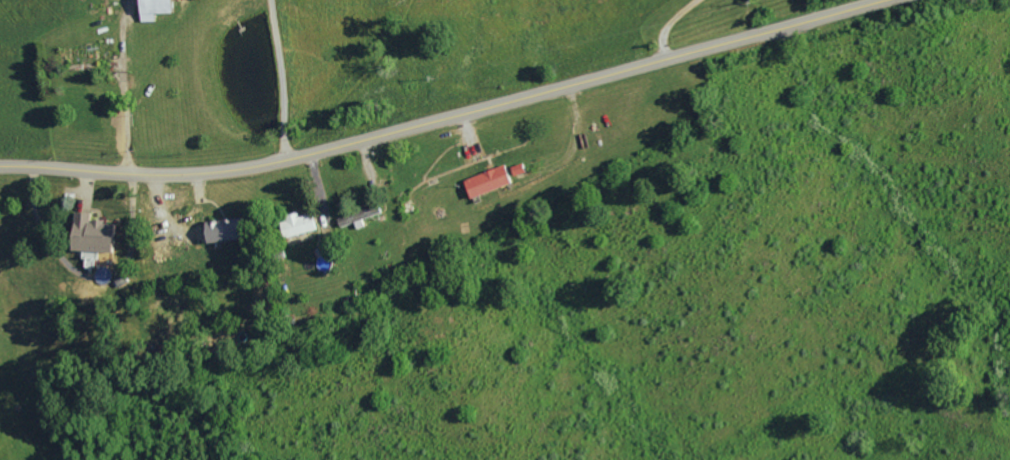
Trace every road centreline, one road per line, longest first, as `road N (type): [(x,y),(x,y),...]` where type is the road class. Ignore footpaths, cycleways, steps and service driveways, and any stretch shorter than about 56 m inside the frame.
road 1 (secondary): [(892,0),(289,161),(172,175),(0,168)]
road 2 (residential): [(653,64),(606,222),(483,364),(448,459)]

